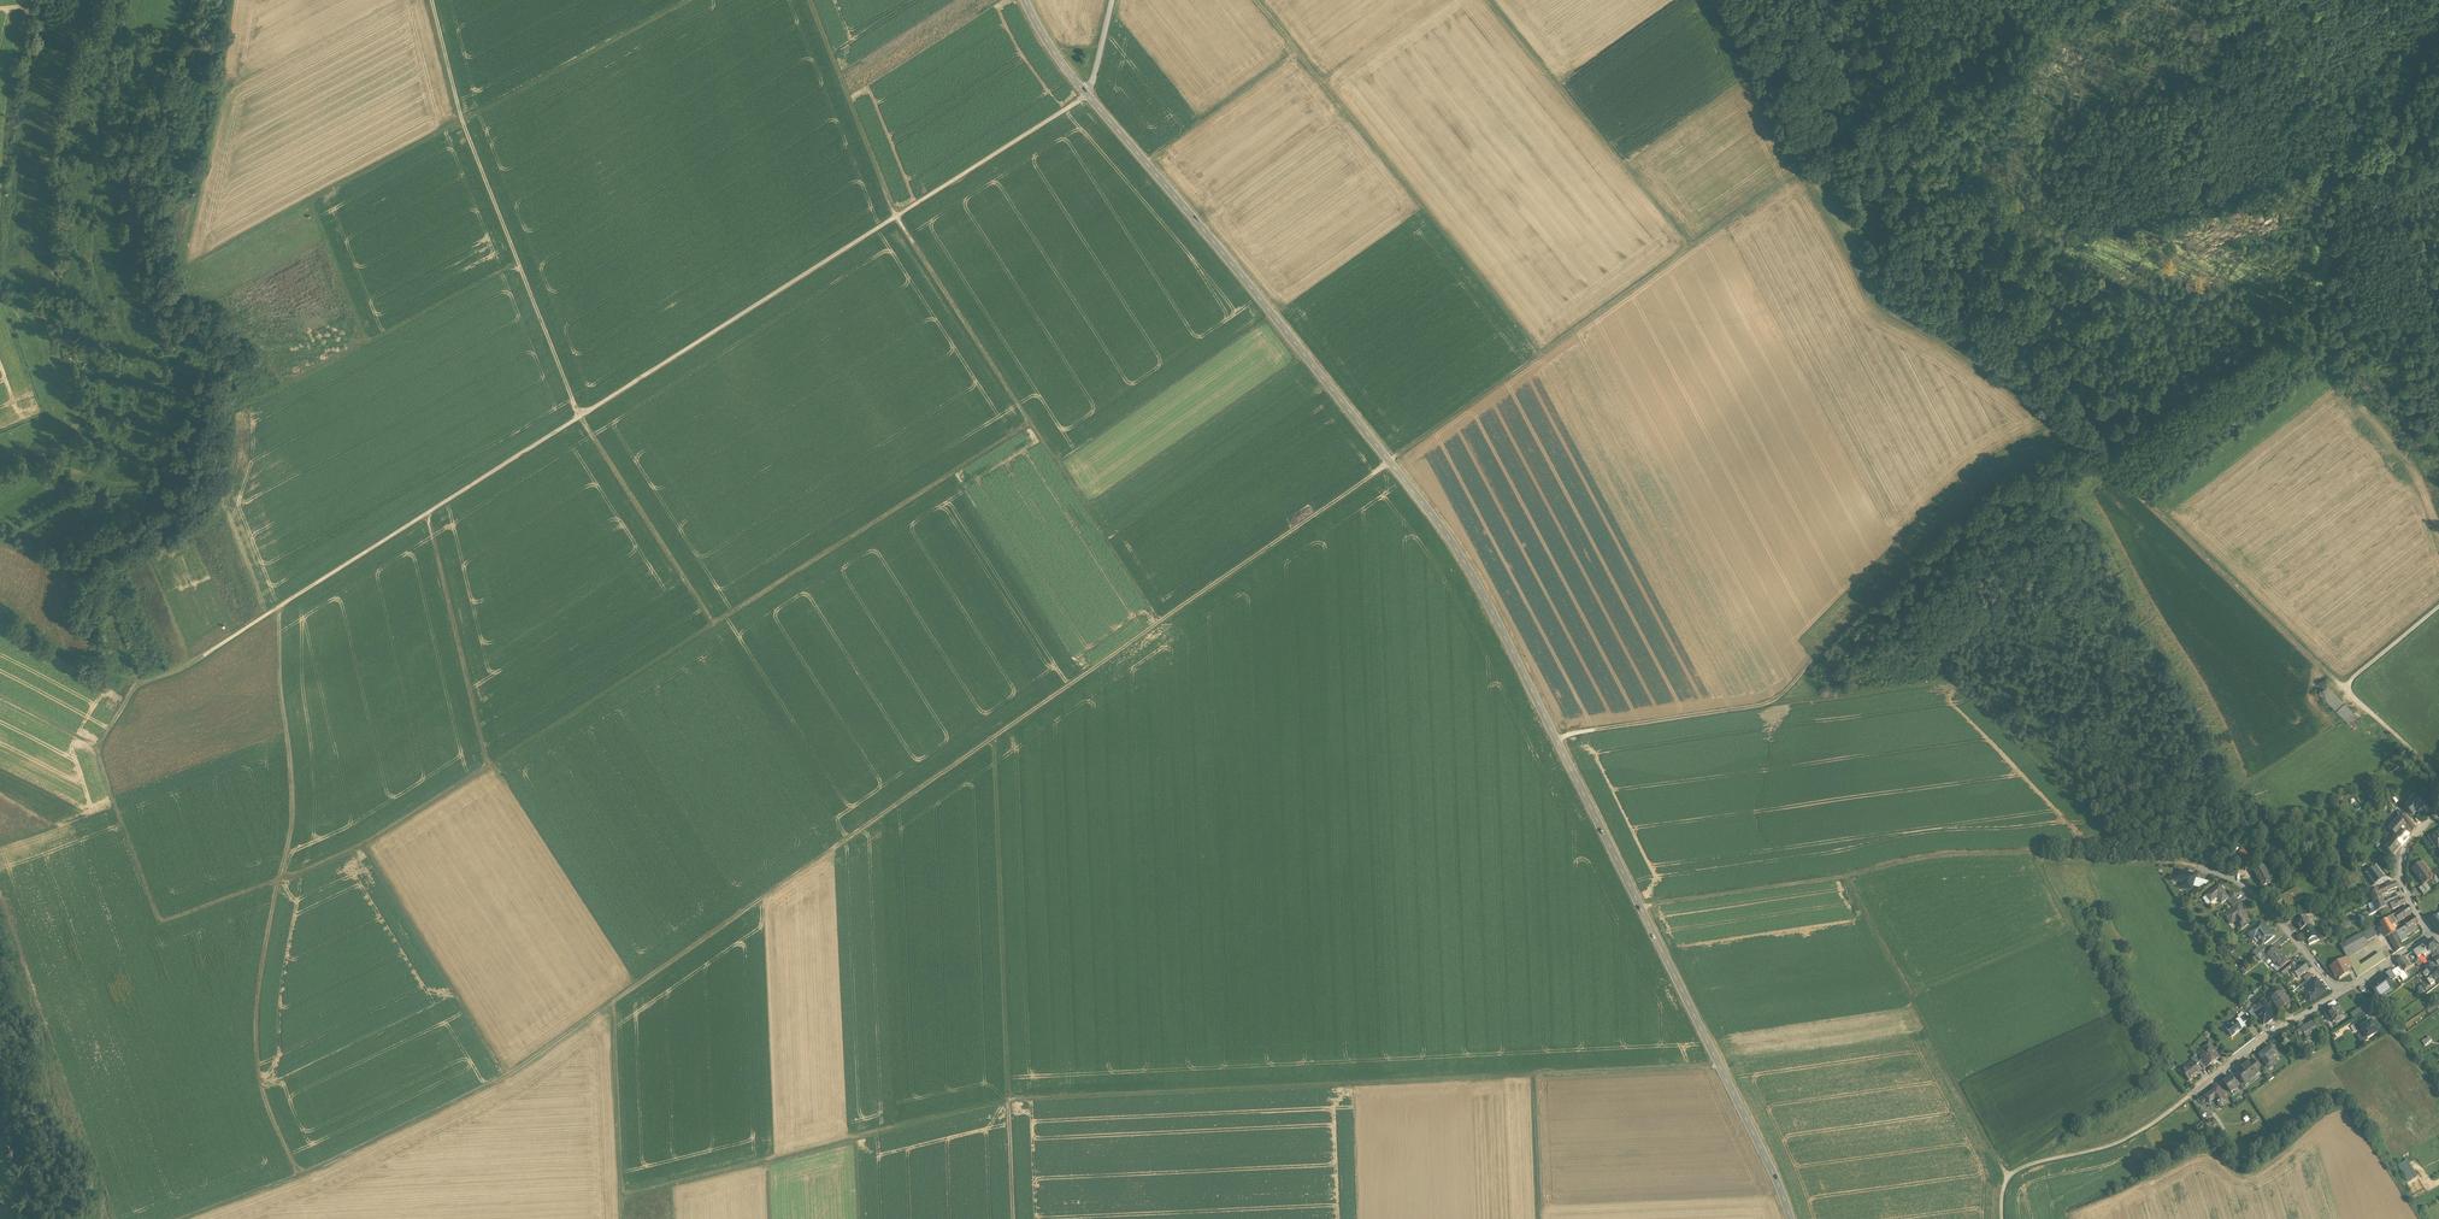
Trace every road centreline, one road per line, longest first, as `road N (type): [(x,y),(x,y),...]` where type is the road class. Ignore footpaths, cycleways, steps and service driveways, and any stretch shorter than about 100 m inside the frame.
road 1 (track): [(279,608),(293,824),(265,947),(257,1036),(262,1088),(300,1176),(506,1077),(1801,170),(1872,299),(2079,436)]
road 2 (secondary): [(1791,1218),(1471,572),(1284,327),(1086,94)]
road 3 (track): [(994,737),(1008,1101),(1531,1075),(1538,1218)]
road 4 (track): [(363,845),(1030,423)]
road 5 (track): [(125,555),(183,536),(214,508),(232,460),(233,413),(279,390),(216,300),(193,300),(176,244),(172,198),(198,192),(232,0)]
road 6 (track): [(0,604),(26,631),(80,661),(140,682),(172,672),(580,417)]
road 7 (track): [(1554,738),(1776,702),(1959,512),(2079,436)]
road 8 (track): [(580,417),(1086,94)]
road 9 (track): [(690,0),(181,269)]
road 10 (track): [(1640,907),(1843,877),(1926,853),(2196,867)]
road 11 (track): [(1013,1218),(1008,1101),(622,1197)]
road 12 (track): [(1160,621),(897,216)]
road 13 (track): [(1257,0),(1541,353)]
road 14 (track): [(580,417),(462,120),(432,0)]
road 15 (track): [(2021,852),(2025,845),(2105,846),(2112,836),(1876,599)]
road 16 (track): [(2079,436),(2344,688)]
road 17 (track): [(506,1077),(363,845),(279,880)]
road 18 (track): [(1843,877),(2008,1177)]
road 19 (track): [(99,1218),(100,1190),(46,1103),(42,1040),(14,997),(0,920)]
road 20 (track): [(1489,0),(1692,248)]
road 21 (track): [(279,881),(161,922),(98,748)]
road 22 (track): [(2438,810),(2438,776),(2344,688),(2438,607)]
road 23 (track): [(0,284),(8,113),(31,0)]
road 24 (track): [(488,768),(427,513)]
road 25 (track): [(1911,998),(2073,928),(2040,855)]
road 26 (track): [(310,201),(367,343),(279,390)]
road 27 (track): [(714,624),(580,417)]
road 28 (track): [(2003,1218),(2012,1173),(2117,1141),(2187,1095)]
road 29 (track): [(810,0),(897,216)]
road 30 (track): [(623,1218),(613,1002)]
road 31 (residential): [(2340,992),(2253,894),(2196,867)]
road 32 (track): [(1145,162),(1298,51)]
road 33 (track): [(1531,1075),(1719,1065)]
road 34 (track): [(1801,170),(1723,0)]
road 35 (residential): [(2340,992),(2187,1095)]
road 36 (track): [(1958,680),(1776,702)]
road 37 (track): [(519,264),(367,343)]
road 38 (track): [(0,431),(41,411),(0,294)]
road 39 (residential): [(2432,934),(2405,891),(2401,866),(2407,847),(2438,810)]
road 40 (track): [(300,1176),(187,1218)]

